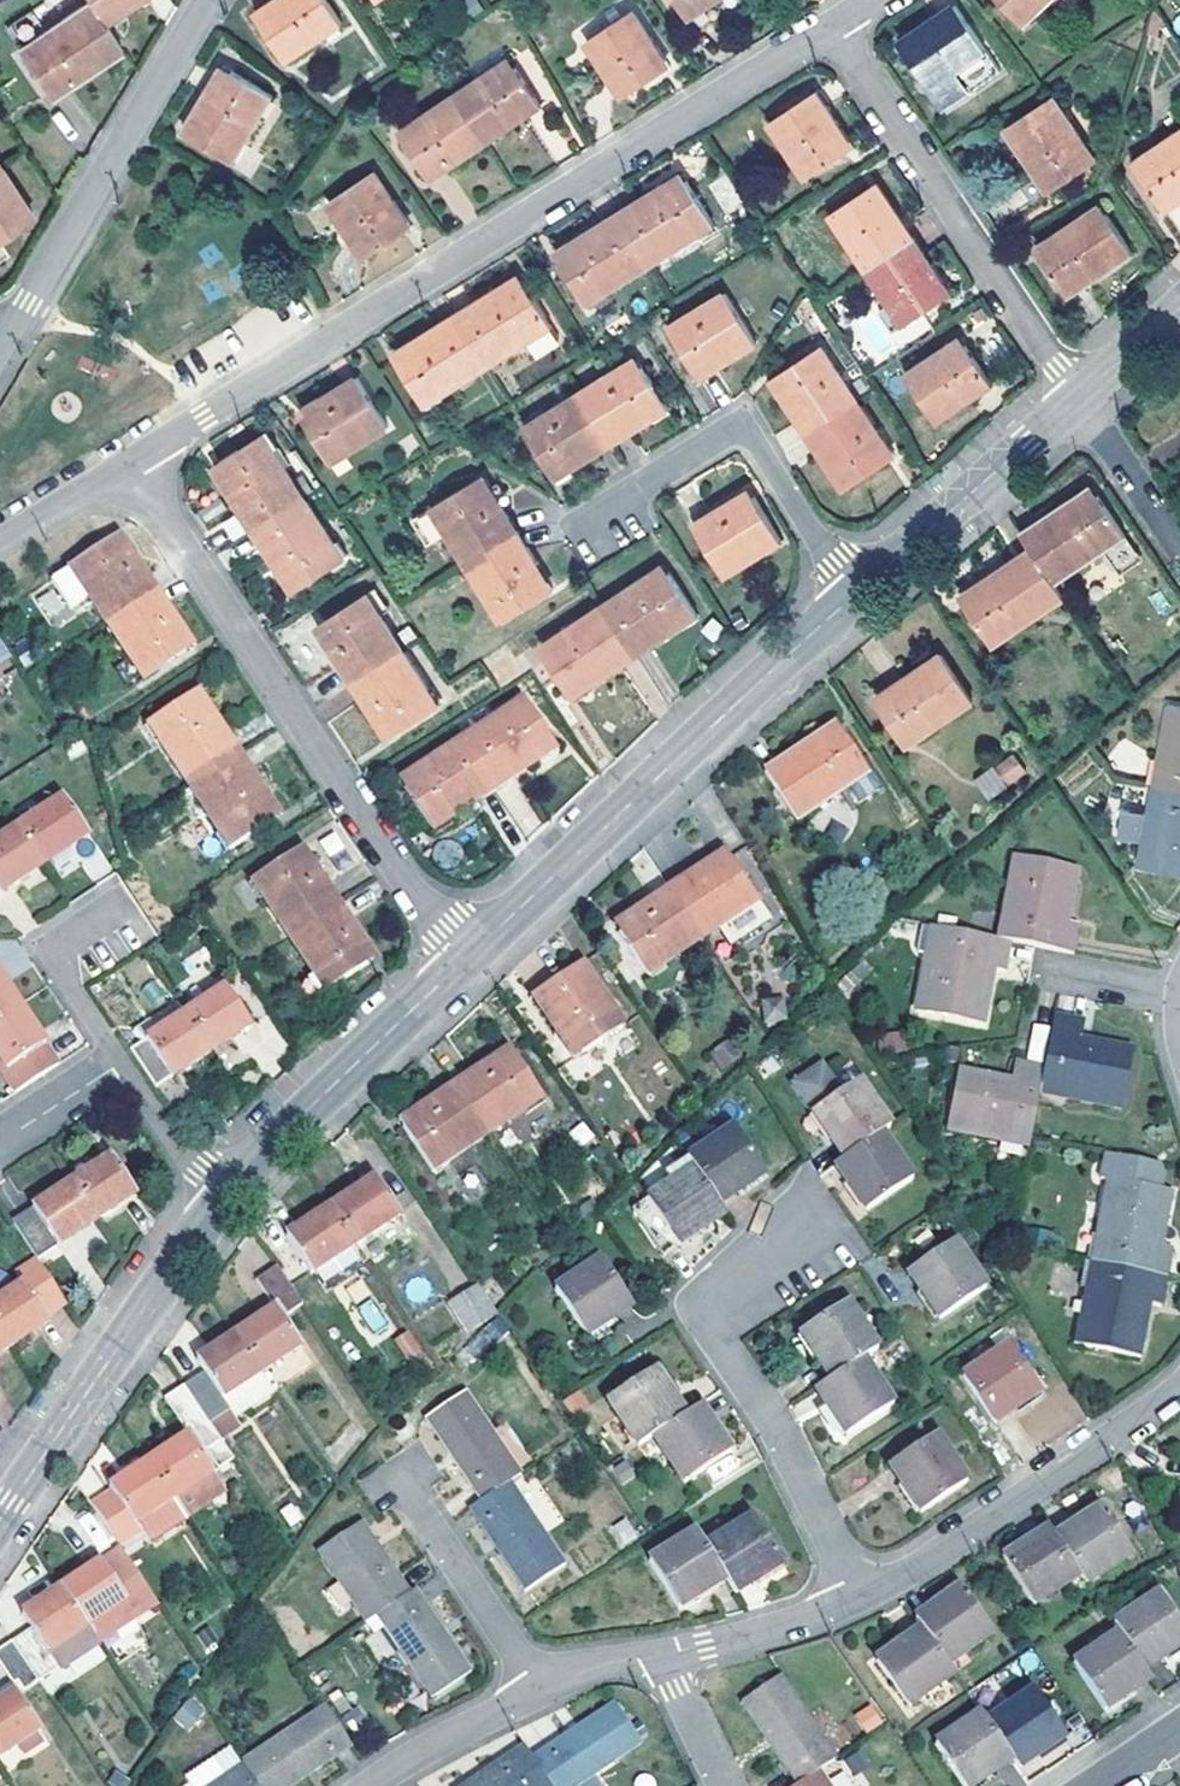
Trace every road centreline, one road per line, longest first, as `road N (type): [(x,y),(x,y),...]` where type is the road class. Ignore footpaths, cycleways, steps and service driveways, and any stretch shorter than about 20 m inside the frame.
road 1 (residential): [(134,460),(832,25)]
road 2 (residential): [(466,958),(402,879),(134,460)]
road 3 (residential): [(855,592),(466,958)]
road 4 (residential): [(1077,397),(832,25)]
road 5 (residential): [(4,347),(207,1)]
road 6 (residential): [(224,1197),(0,1516)]
road 7 (residential): [(1179,1387),(962,1537),(853,1599)]
road 8 (residential): [(855,592),(759,446),(736,433),(595,515)]
road 9 (residential): [(466,958),(224,1197)]
road 10 (residential): [(853,1599),(791,1468),(709,1328)]
road 11 (residential): [(1077,397),(855,592)]
road 12 (residential): [(539,1689),(403,1481)]
road 13 (residential): [(539,1689),(364,1785)]
road 14 (residential): [(853,1599),(662,1654)]
road 15 (residential): [(121,1062),(57,965),(63,946),(102,916)]
road 16 (residential): [(1179,551),(1077,397)]
road 17 (residential): [(224,1197),(180,1152),(121,1062)]
road 18 (residential): [(0,542),(134,460)]
road 19 (residential): [(662,1654),(725,1785)]
road 20 (residential): [(121,1062),(0,1141)]
road 21 (residential): [(1179,306),(1077,397)]
road 22 (residential): [(662,1654),(602,1663),(539,1689)]

